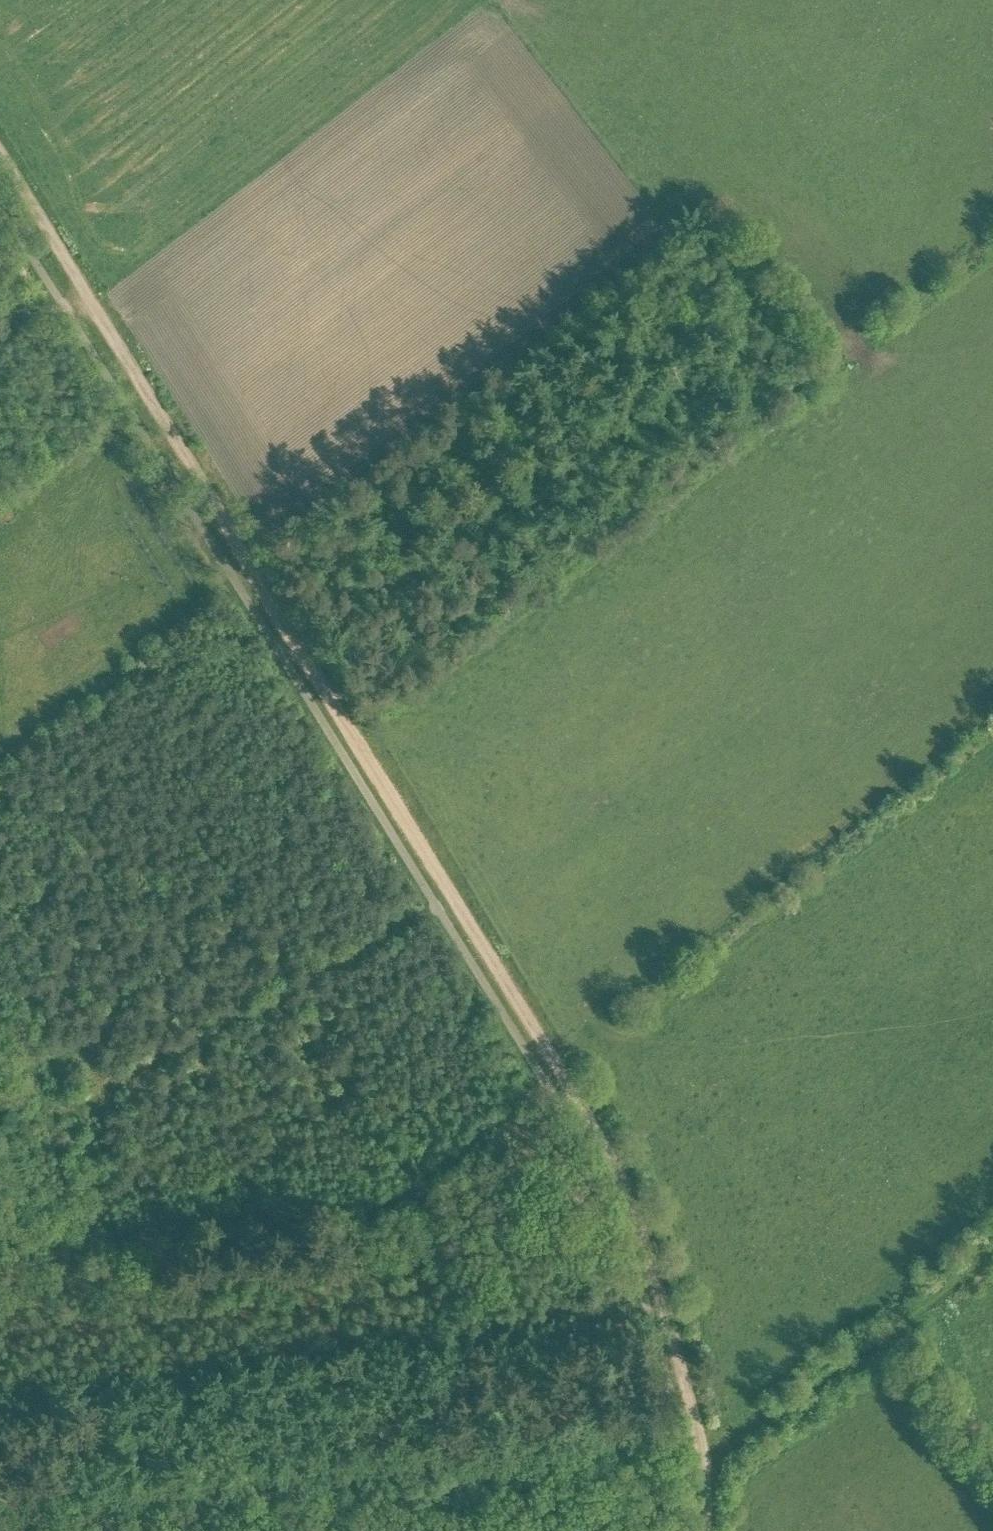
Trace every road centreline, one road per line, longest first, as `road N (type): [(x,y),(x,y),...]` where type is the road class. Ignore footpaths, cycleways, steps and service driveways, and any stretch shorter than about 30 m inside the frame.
road 1 (track): [(560,1075),(0,159)]
road 2 (track): [(703,1530),(703,1465),(636,1223),(560,1075)]

